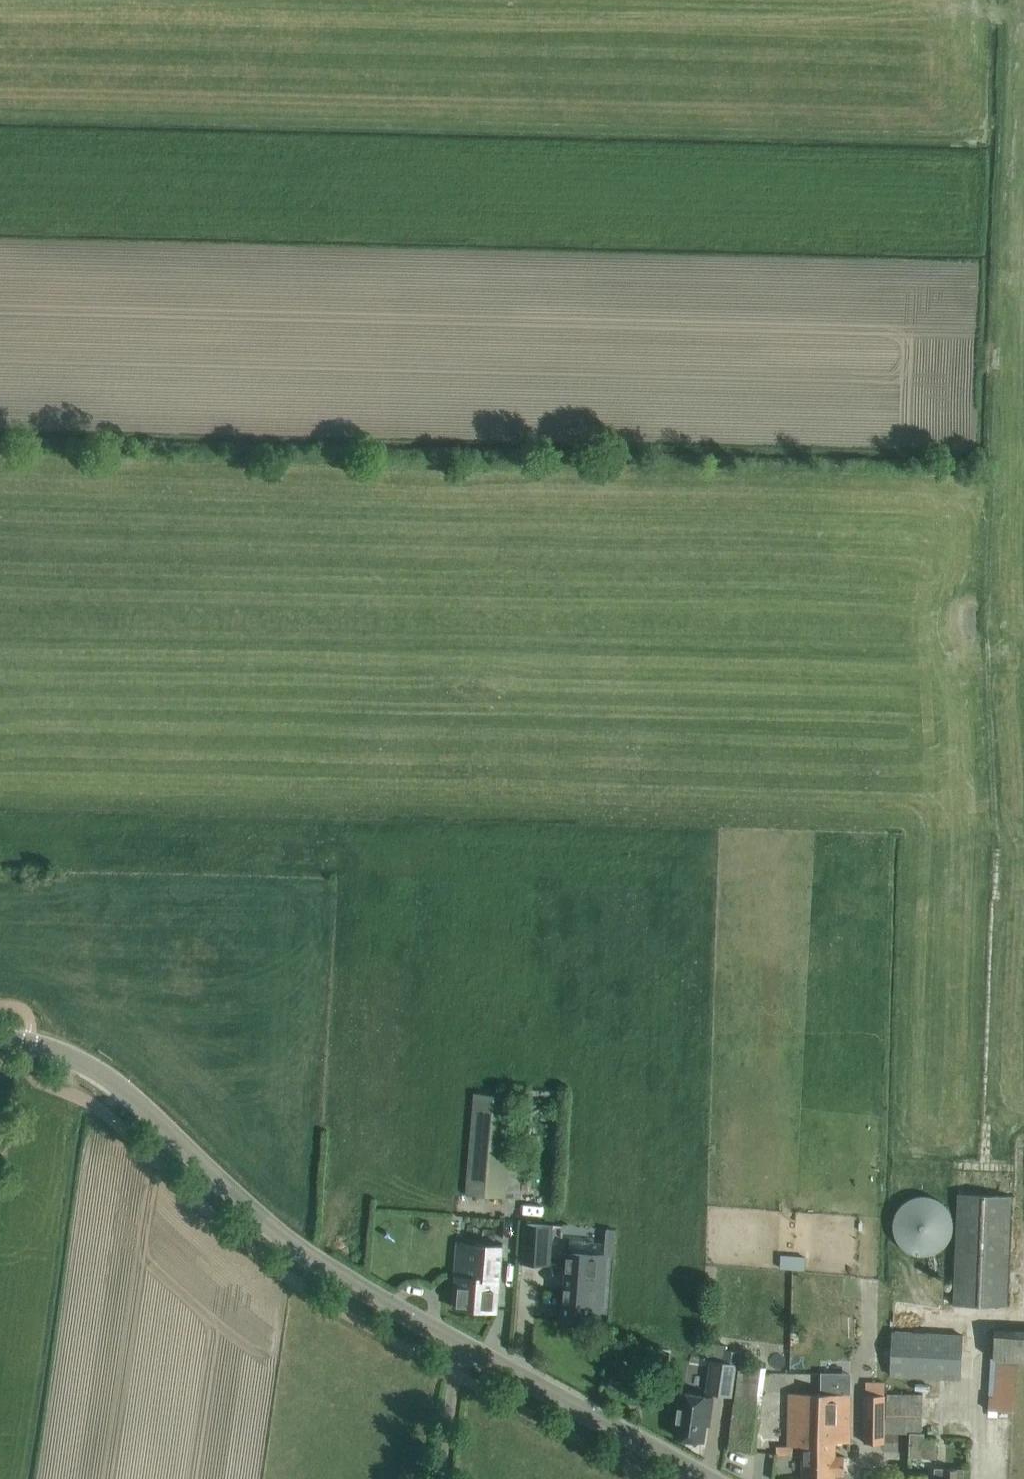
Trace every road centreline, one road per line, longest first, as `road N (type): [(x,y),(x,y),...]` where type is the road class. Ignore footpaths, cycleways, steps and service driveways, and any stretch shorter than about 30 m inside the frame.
road 1 (tertiary): [(699,1478),(281,1245),(129,1095),(79,1062),(0,1039)]

